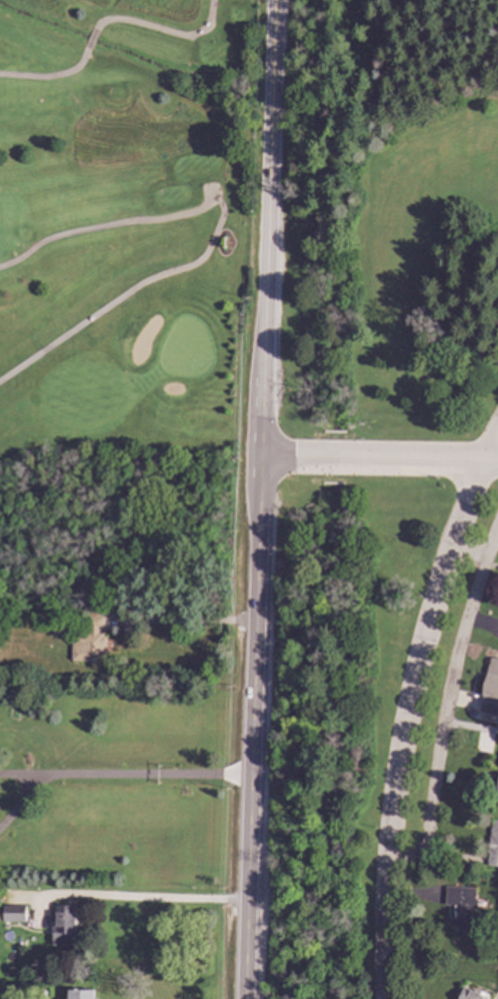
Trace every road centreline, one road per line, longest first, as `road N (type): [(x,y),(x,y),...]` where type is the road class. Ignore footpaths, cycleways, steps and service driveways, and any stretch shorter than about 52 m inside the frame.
road 1 (tertiary): [(277,0),(249,998)]
road 2 (residential): [(387,998),(394,771),(433,610),(488,458)]
road 3 (tertiary): [(497,458),(260,459)]

